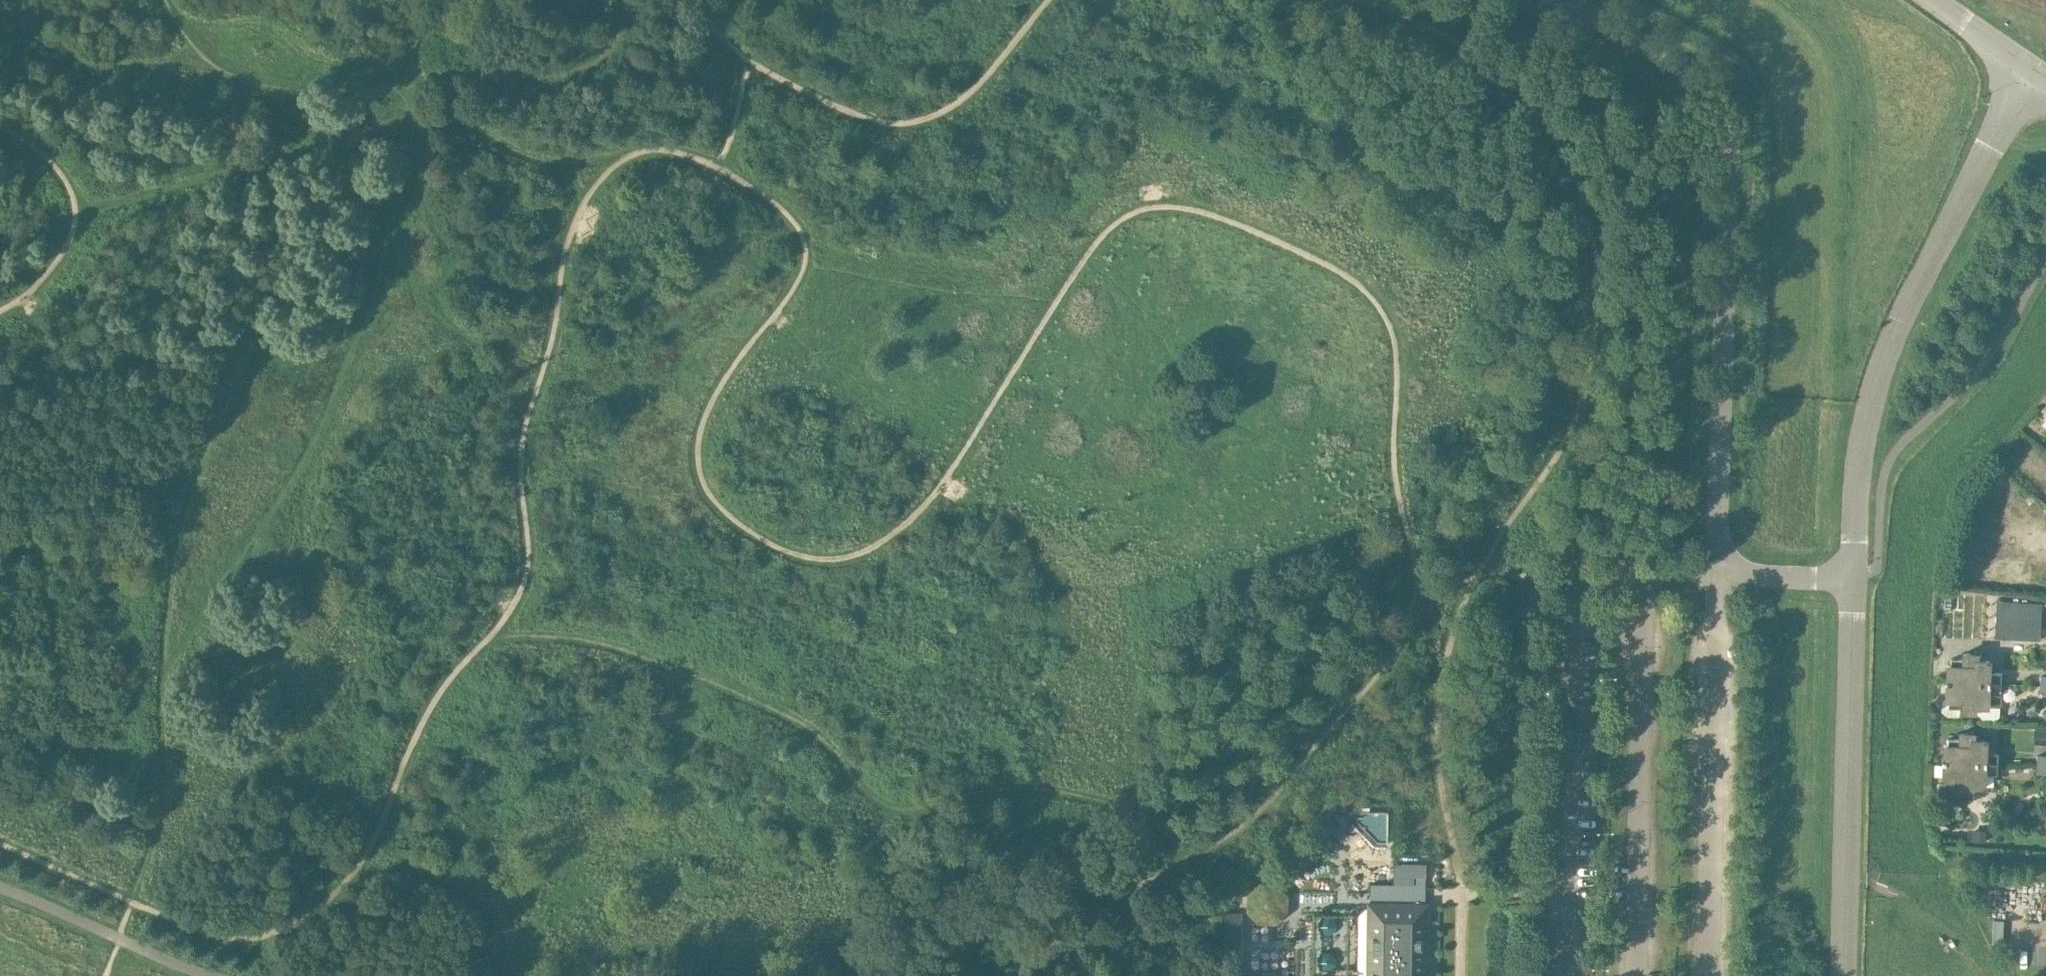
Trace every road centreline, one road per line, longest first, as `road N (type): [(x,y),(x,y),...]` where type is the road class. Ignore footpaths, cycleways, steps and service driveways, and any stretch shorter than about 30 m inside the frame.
road 1 (unclassified): [(1854,584),(1718,584),(1731,108),(1696,67),(1569,0)]
road 2 (unclassified): [(1854,584),(1864,432),(1881,374),(2028,67)]
road 3 (unclassified): [(1844,975),(1854,584)]

